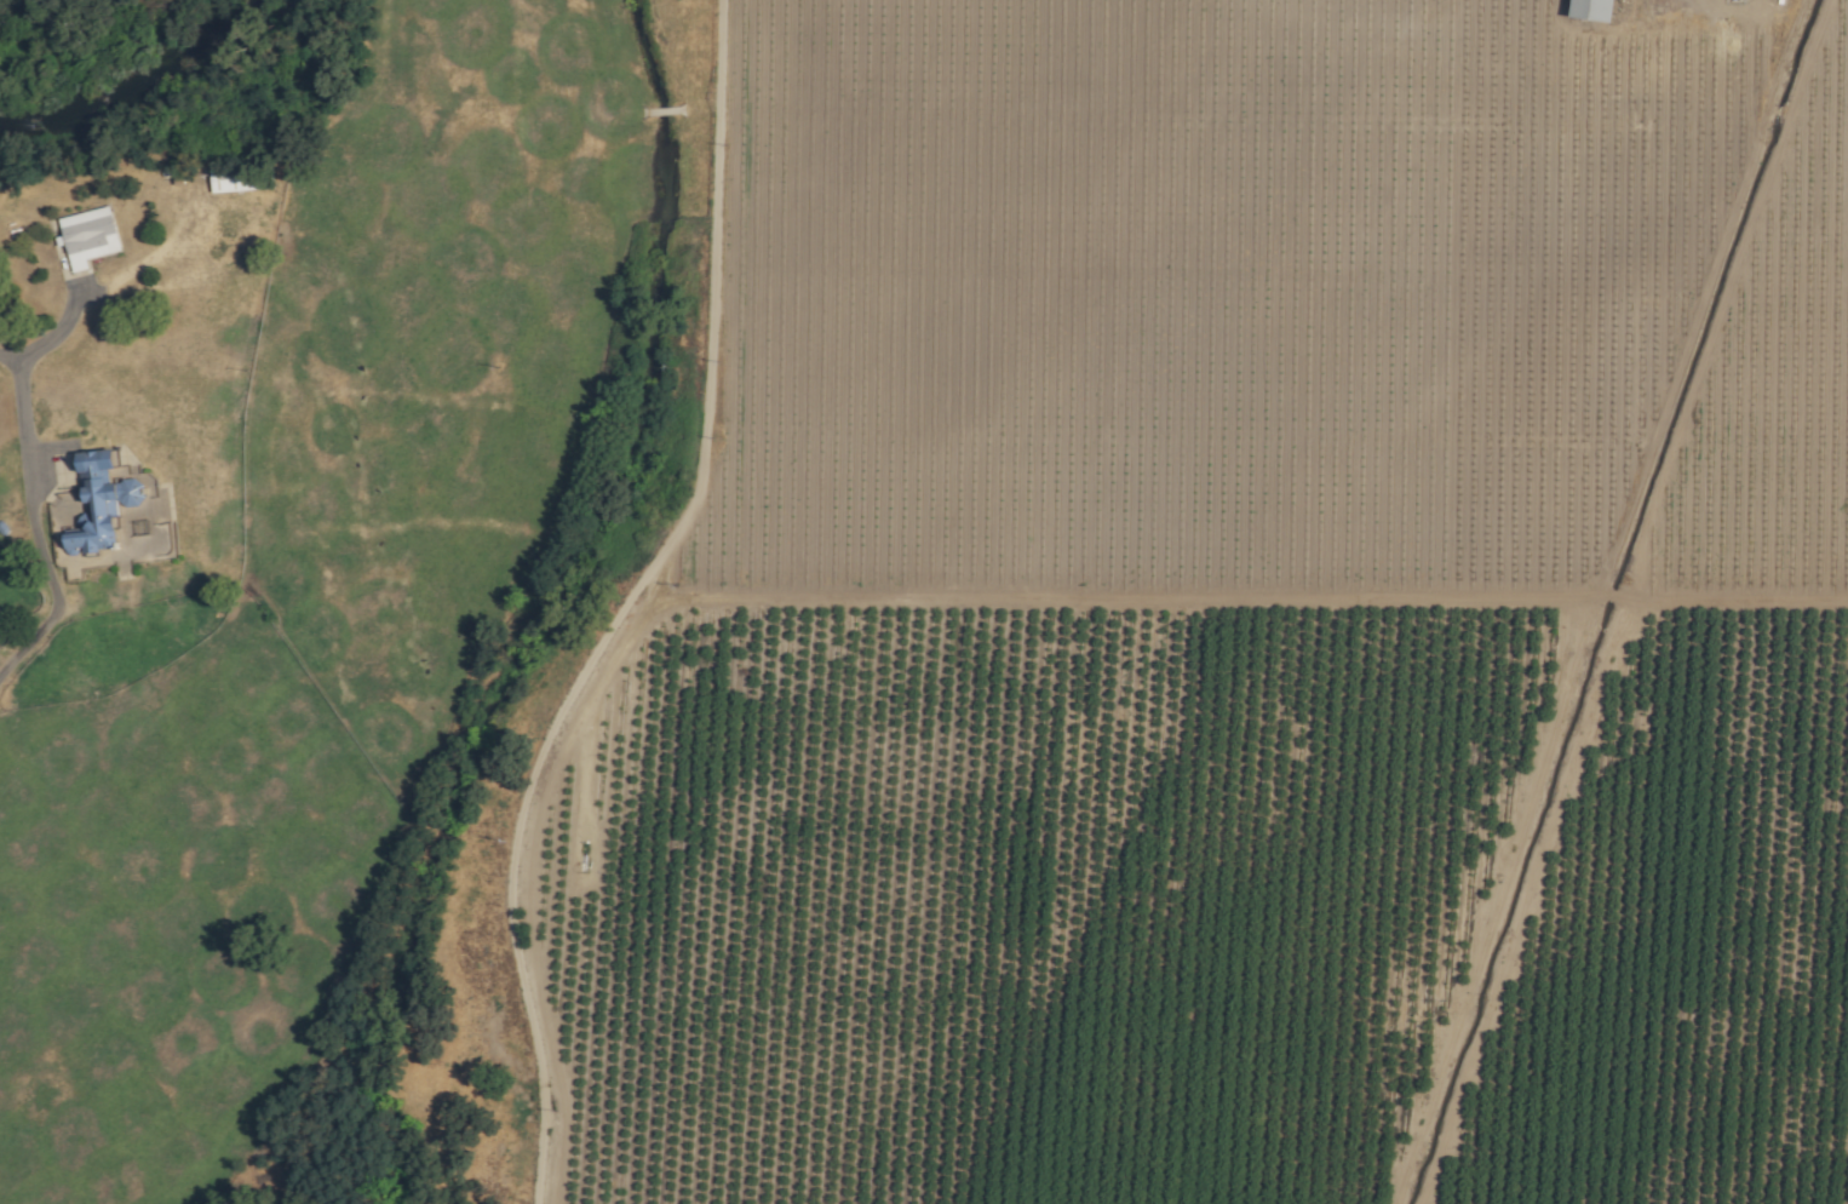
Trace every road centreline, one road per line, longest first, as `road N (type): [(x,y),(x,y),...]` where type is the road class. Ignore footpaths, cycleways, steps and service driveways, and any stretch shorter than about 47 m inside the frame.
road 1 (residential): [(718,0),(711,377),(689,506),(553,724),(513,845),(511,911),(540,1072),(546,1203)]

